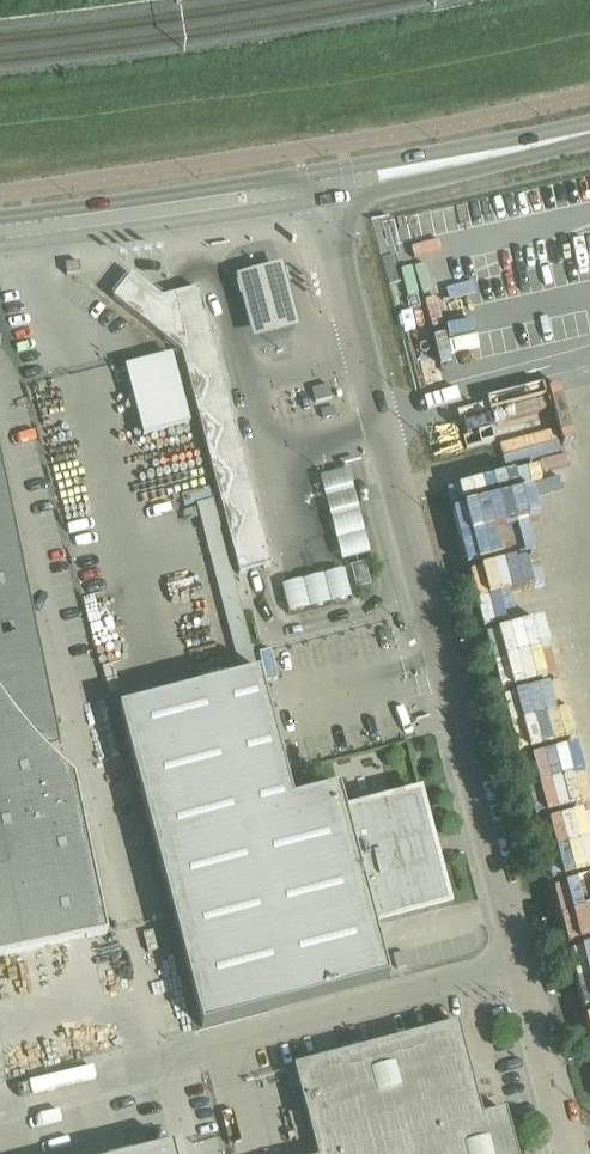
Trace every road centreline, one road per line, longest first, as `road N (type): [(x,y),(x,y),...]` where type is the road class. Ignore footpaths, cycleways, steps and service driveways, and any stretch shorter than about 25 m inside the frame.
road 1 (unclassified): [(573,1153),(335,245),(328,186)]
road 2 (secondary): [(0,233),(328,186)]
road 3 (secondary): [(328,186),(589,133)]

